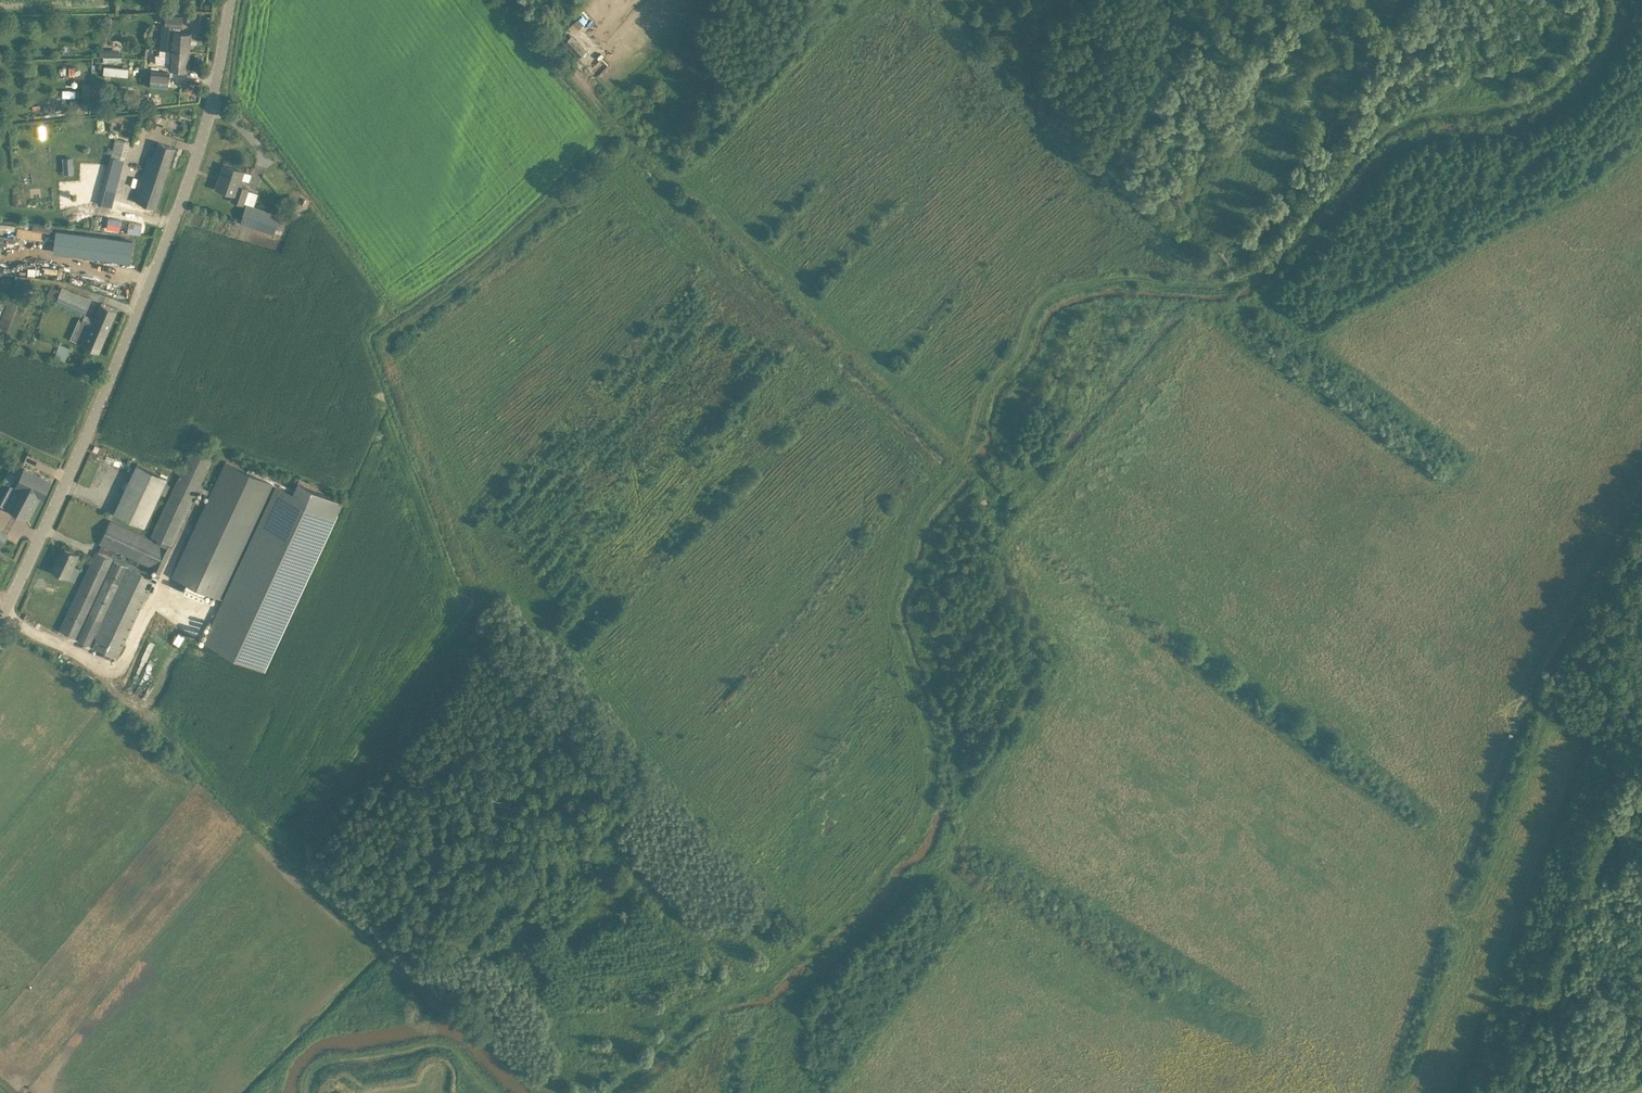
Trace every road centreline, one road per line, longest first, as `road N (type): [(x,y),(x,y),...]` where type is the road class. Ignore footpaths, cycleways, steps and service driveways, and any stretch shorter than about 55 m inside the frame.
road 1 (track): [(965,454),(1036,310),(1051,297),(1129,279),(1207,288),(1258,272),(1394,132),(1418,121),(1537,99),(1568,75),(1592,39),(1603,0)]
road 2 (track): [(965,454),(912,534),(891,606),(899,667),(927,721),(936,783),(911,842),(763,988),(739,995),(617,1092)]
road 3 (unclassified): [(0,620),(197,153),(230,0)]
road 4 (track): [(1485,806),(1534,670),(1641,497)]
road 5 (track): [(520,0),(541,39),(669,172)]

